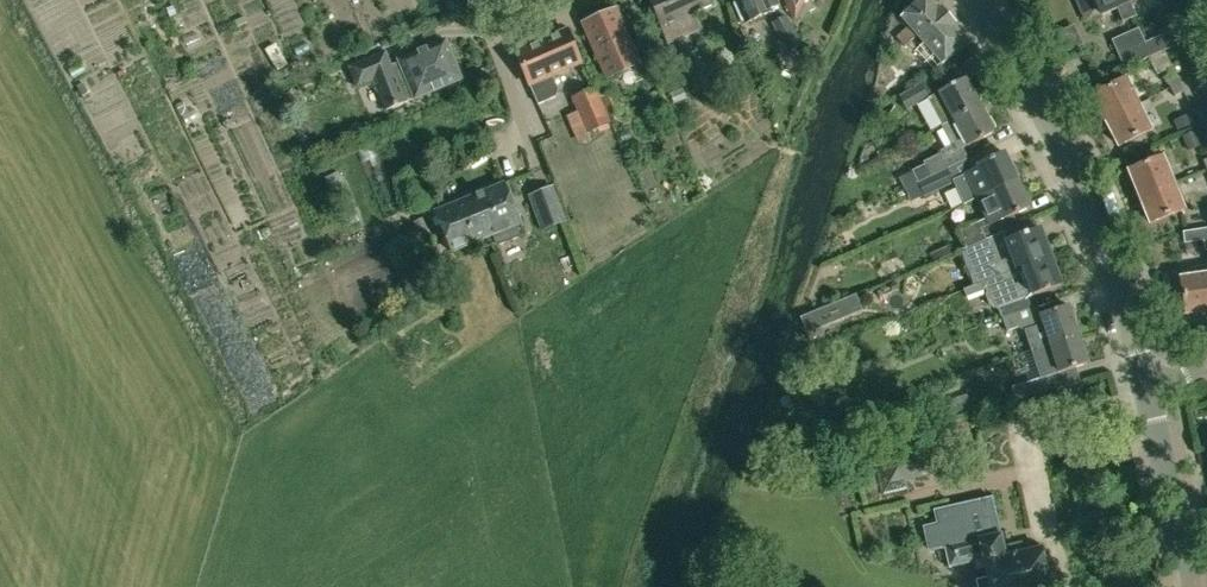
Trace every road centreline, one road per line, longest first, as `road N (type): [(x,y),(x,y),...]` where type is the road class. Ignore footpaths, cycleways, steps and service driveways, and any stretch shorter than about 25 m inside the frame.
road 1 (tertiary): [(1148,387),(1119,273),(1044,106),(978,0)]
road 2 (tertiary): [(1196,586),(1148,387)]
road 3 (residential): [(496,46),(540,167)]

